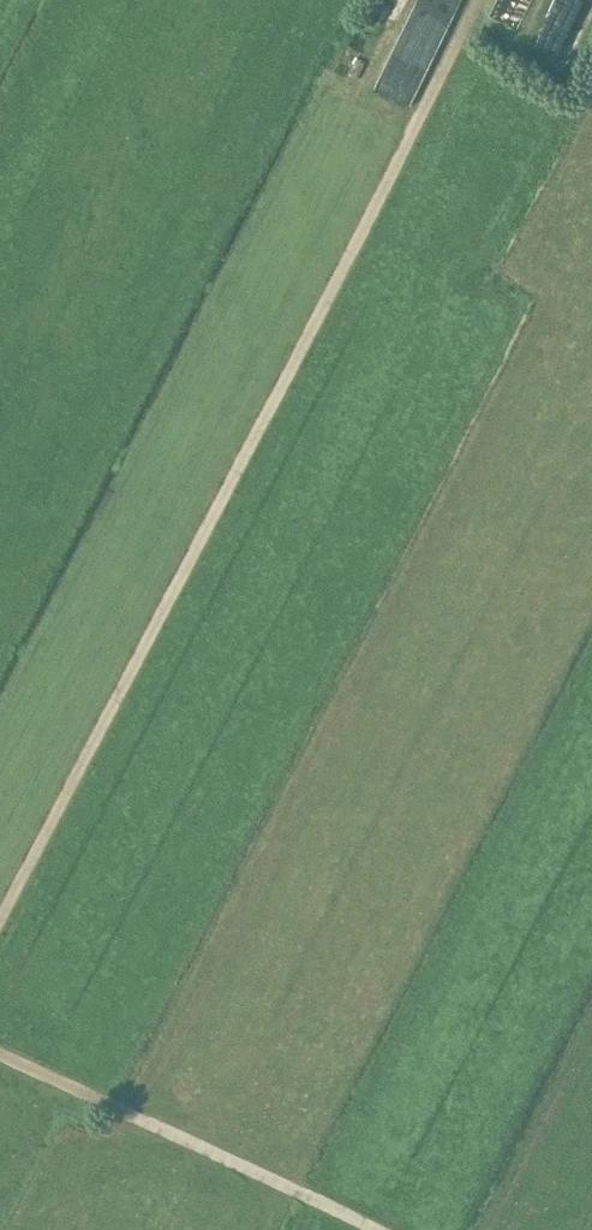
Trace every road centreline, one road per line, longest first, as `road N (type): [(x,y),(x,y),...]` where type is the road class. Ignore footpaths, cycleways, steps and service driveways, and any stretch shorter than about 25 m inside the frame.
road 1 (track): [(471,6),(0,934)]
road 2 (track): [(0,1037),(397,1229)]

